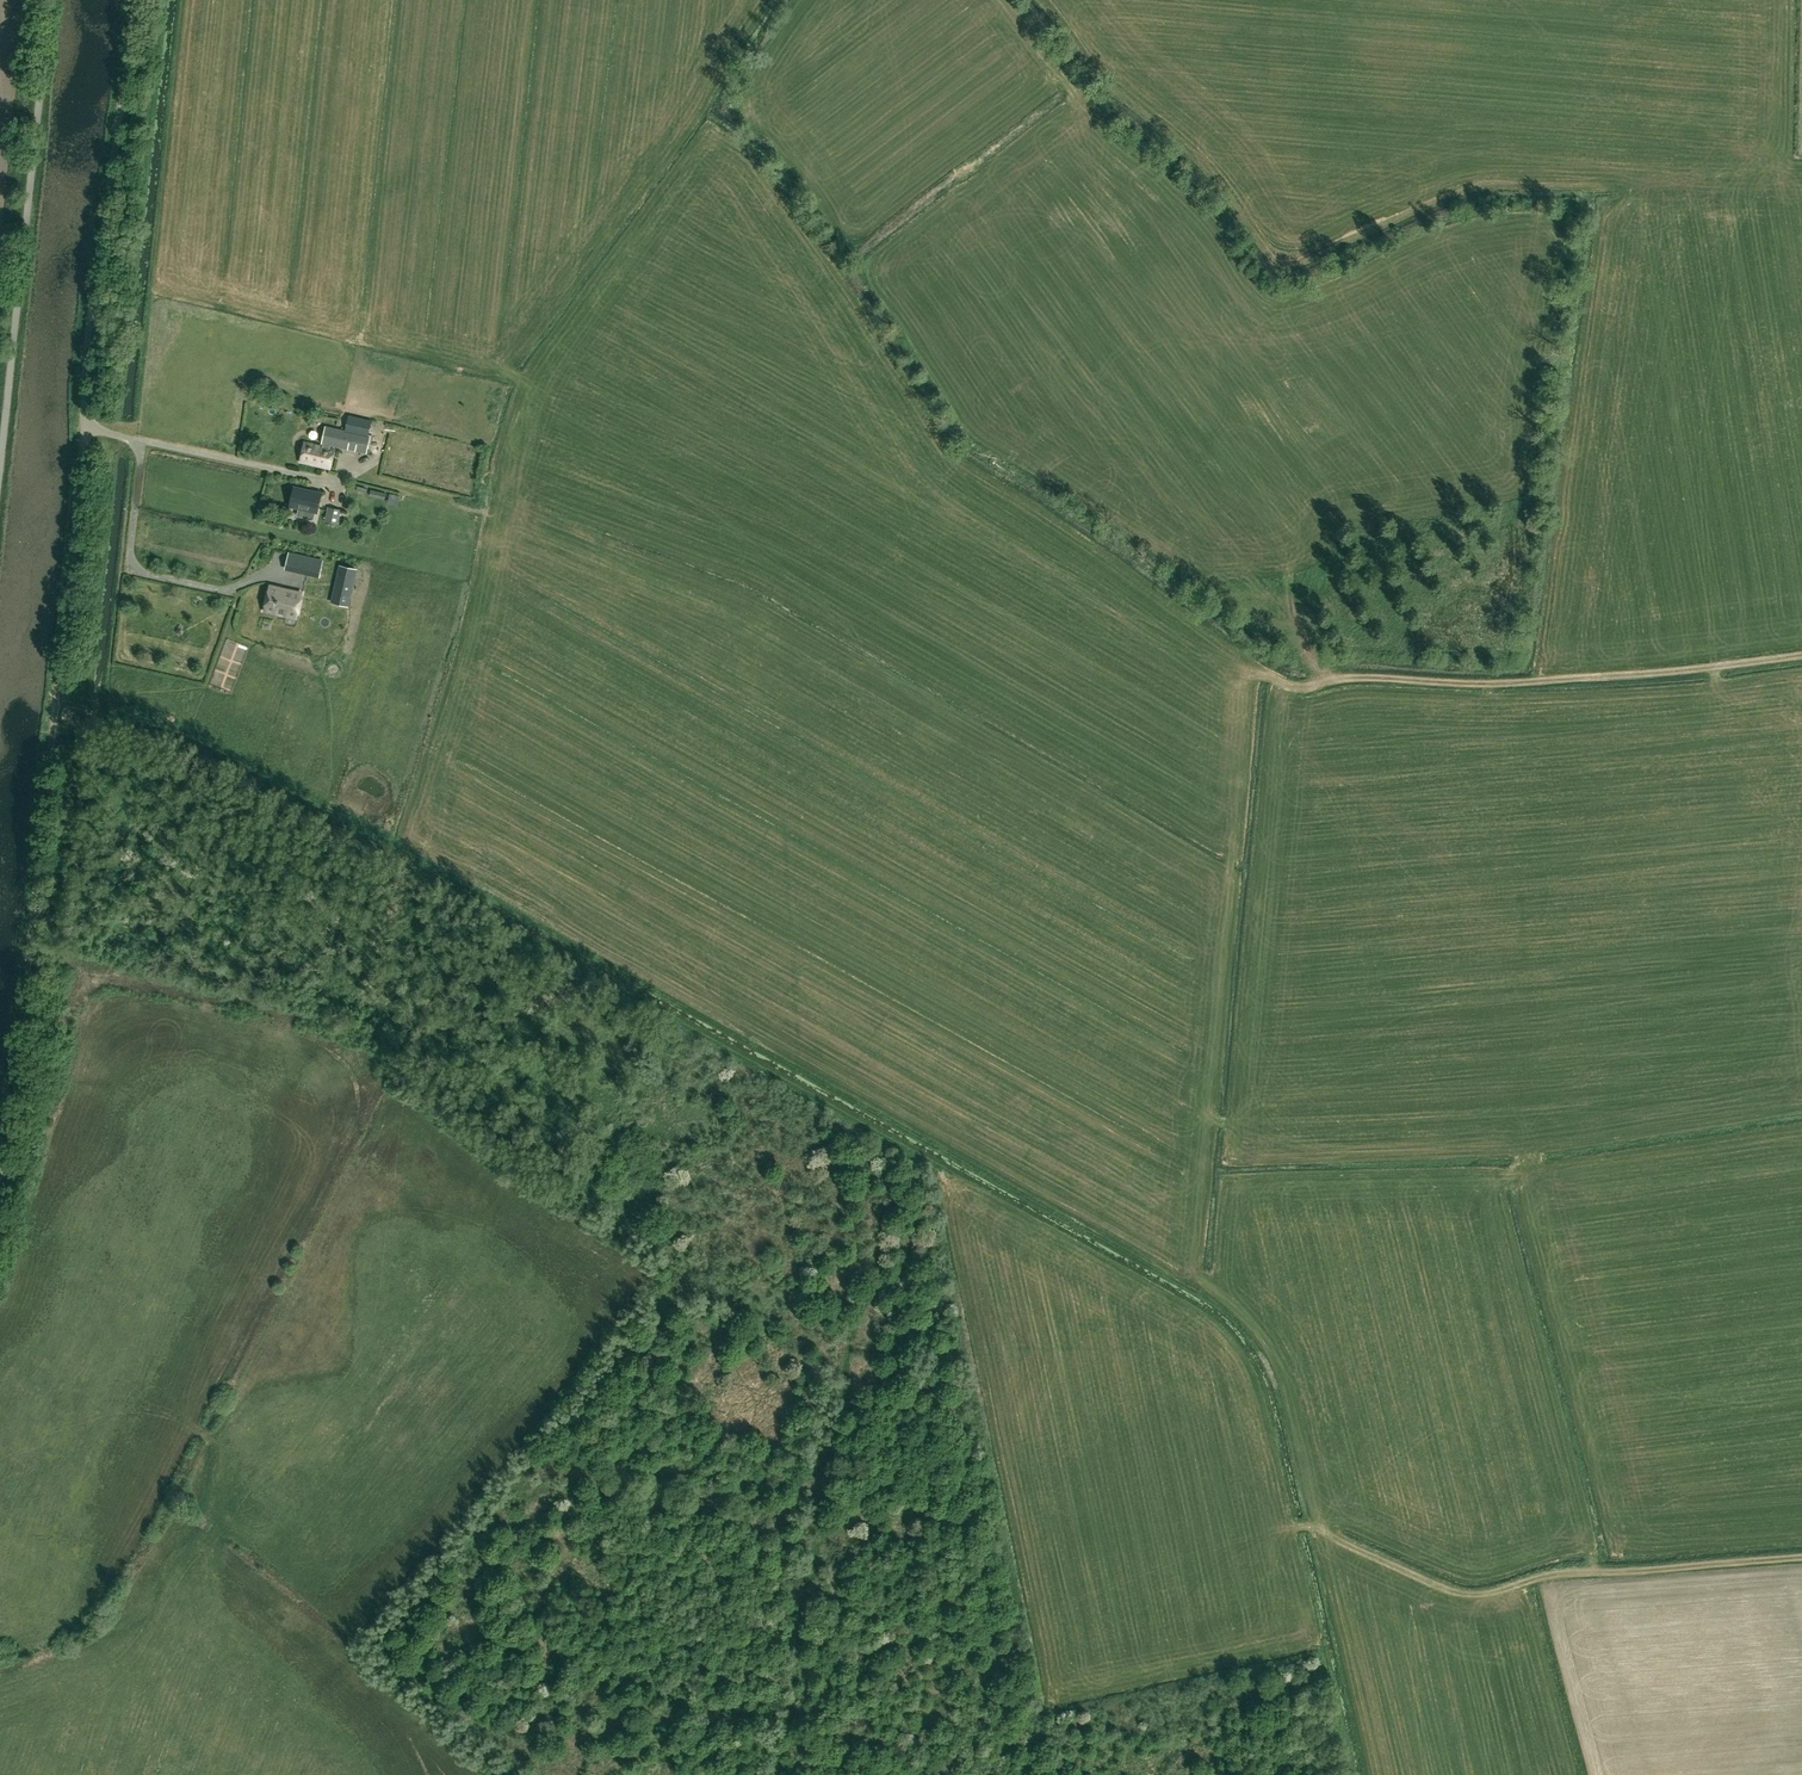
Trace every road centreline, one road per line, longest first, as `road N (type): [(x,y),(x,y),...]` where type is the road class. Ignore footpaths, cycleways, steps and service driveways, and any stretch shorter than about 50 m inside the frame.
road 1 (track): [(82,454),(31,975),(0,1170)]
road 2 (track): [(1276,678),(1509,683),(1801,656)]
road 3 (unclassified): [(136,0),(92,289),(82,454)]

